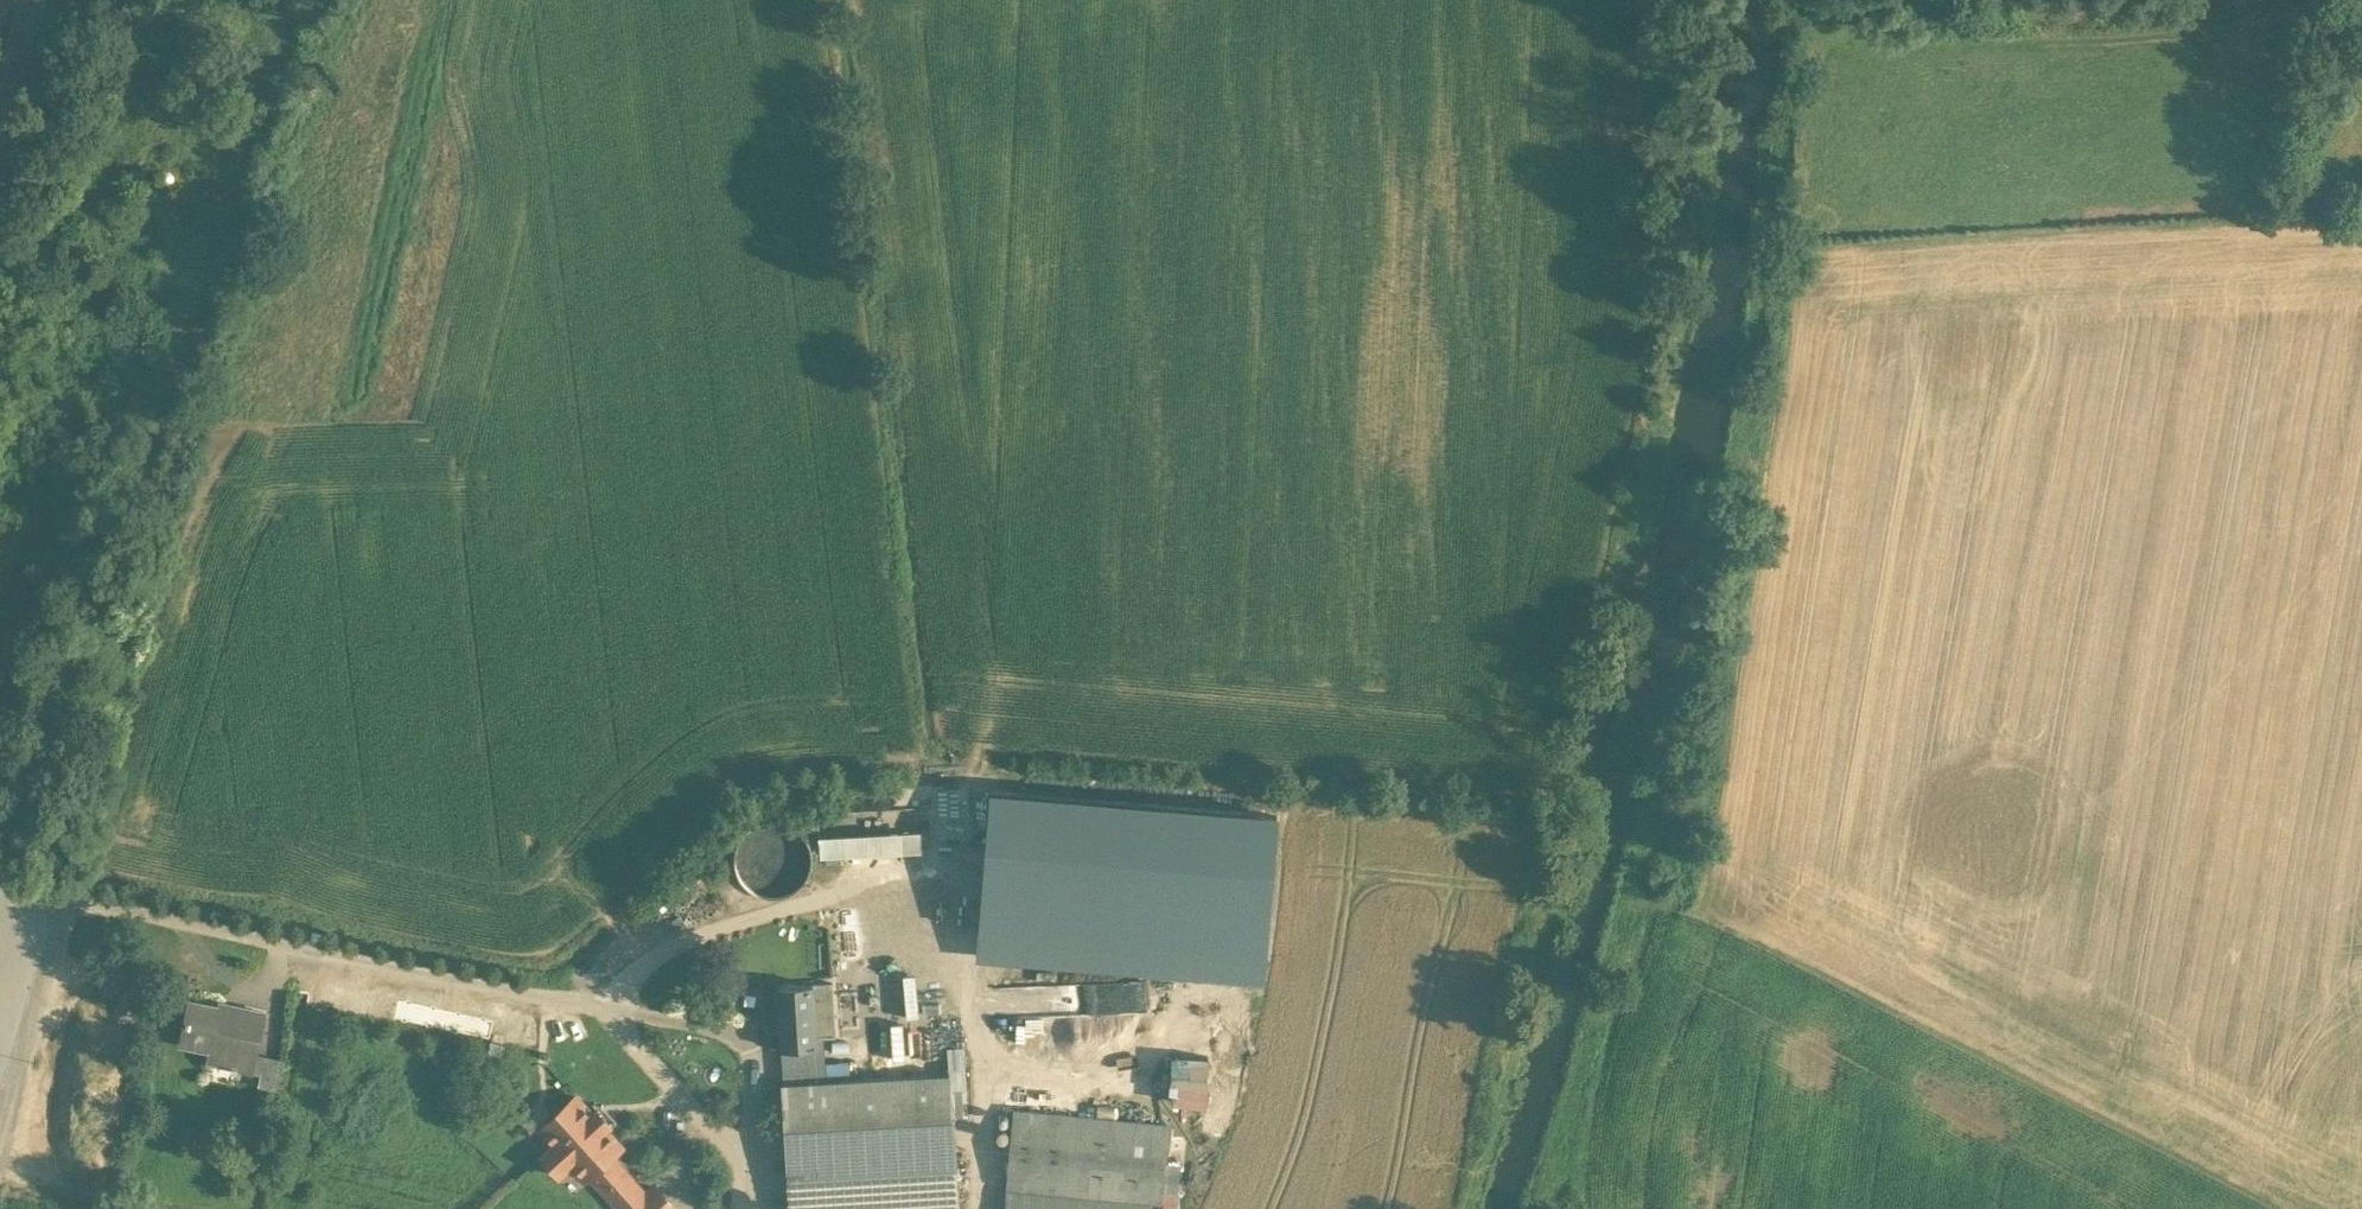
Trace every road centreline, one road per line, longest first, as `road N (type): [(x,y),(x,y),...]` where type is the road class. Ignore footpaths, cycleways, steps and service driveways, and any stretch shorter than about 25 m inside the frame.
road 1 (track): [(597,1007),(646,965),(705,934),(878,882),(929,885),(950,911),(967,967),(986,1139),(979,1208)]
road 2 (residential): [(597,1007),(83,900),(0,874)]
road 3 (track): [(83,900),(0,1147)]
road 4 (track): [(740,1208),(745,1168),(597,1007)]
road 5 (track): [(929,885),(993,722)]
road 6 (primary): [(0,130),(39,0)]

